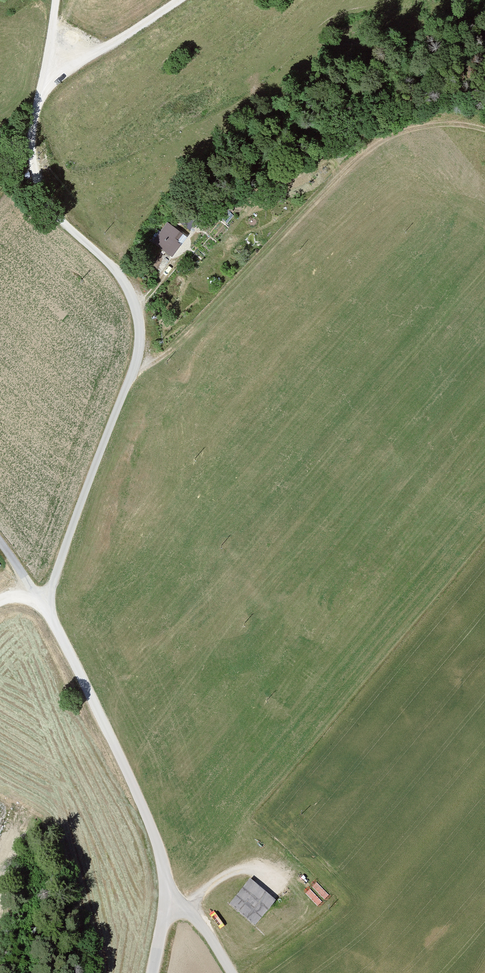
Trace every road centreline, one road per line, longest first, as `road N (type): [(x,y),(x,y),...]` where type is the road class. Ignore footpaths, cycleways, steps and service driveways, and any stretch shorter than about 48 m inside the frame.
road 1 (unclassified): [(45,606),(131,361),(131,333),(121,291),(43,205)]
road 2 (unclassified): [(171,892),(45,606)]
road 3 (track): [(43,205),(32,155),(56,0)]
road 4 (track): [(184,0),(39,99)]

